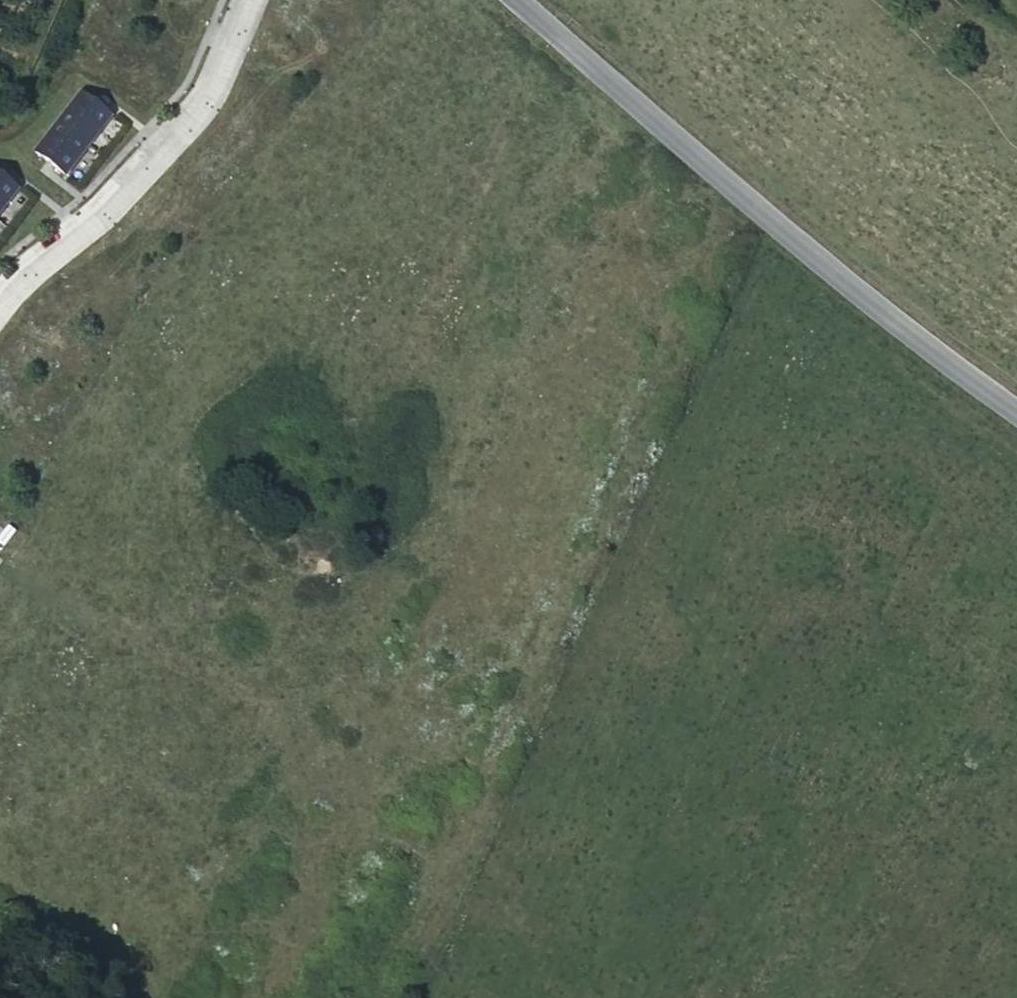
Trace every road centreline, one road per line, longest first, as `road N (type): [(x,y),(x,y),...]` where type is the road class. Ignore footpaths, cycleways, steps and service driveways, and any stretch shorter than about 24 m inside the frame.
road 1 (tertiary): [(1016,415),(968,383),(514,0)]
road 2 (residential): [(254,0),(237,43),(159,162),(66,244),(0,319)]

